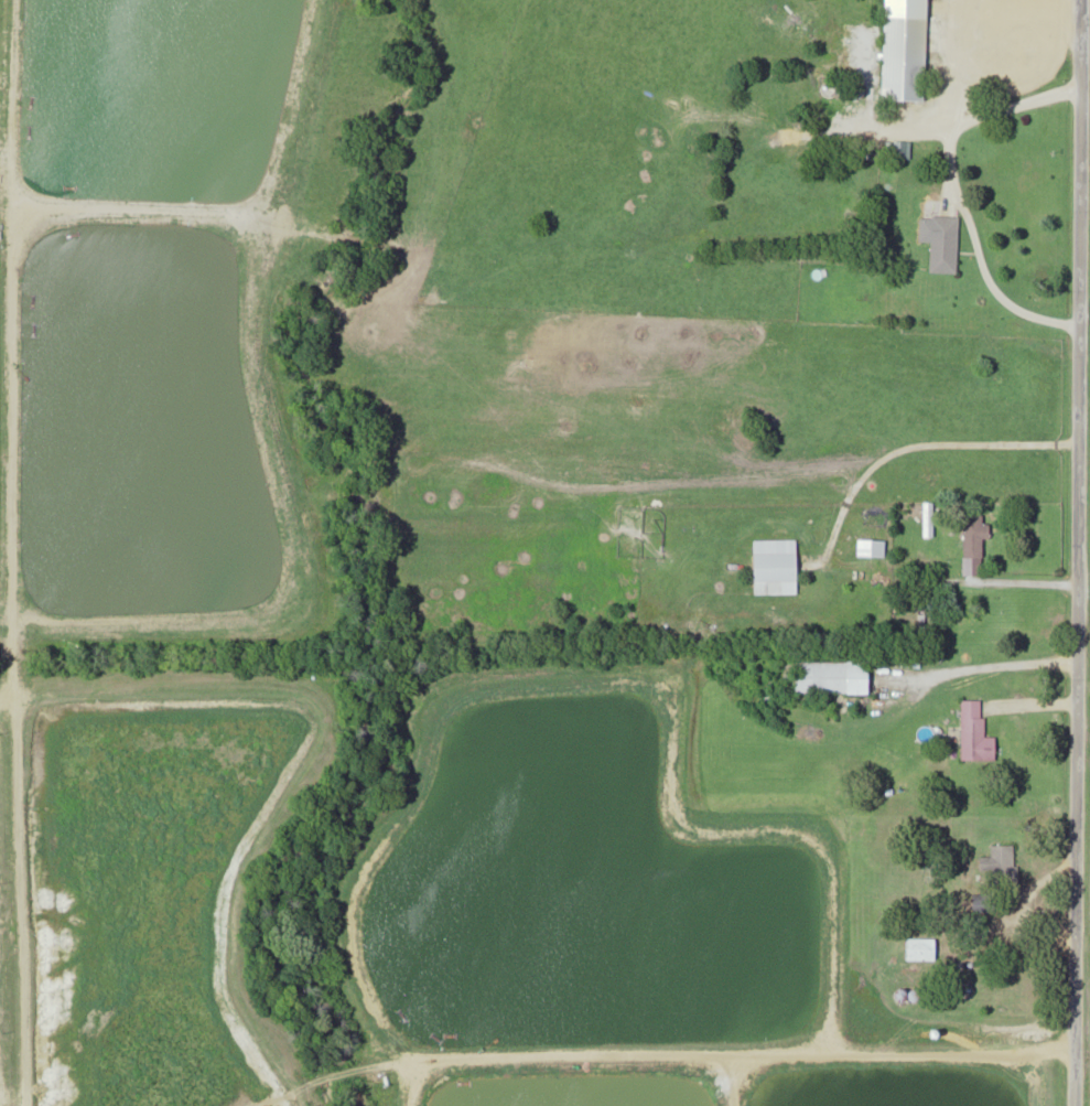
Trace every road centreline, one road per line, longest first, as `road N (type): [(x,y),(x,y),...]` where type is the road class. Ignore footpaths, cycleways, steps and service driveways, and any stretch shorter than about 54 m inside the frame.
road 1 (residential): [(1077,1105),(1083,0)]

